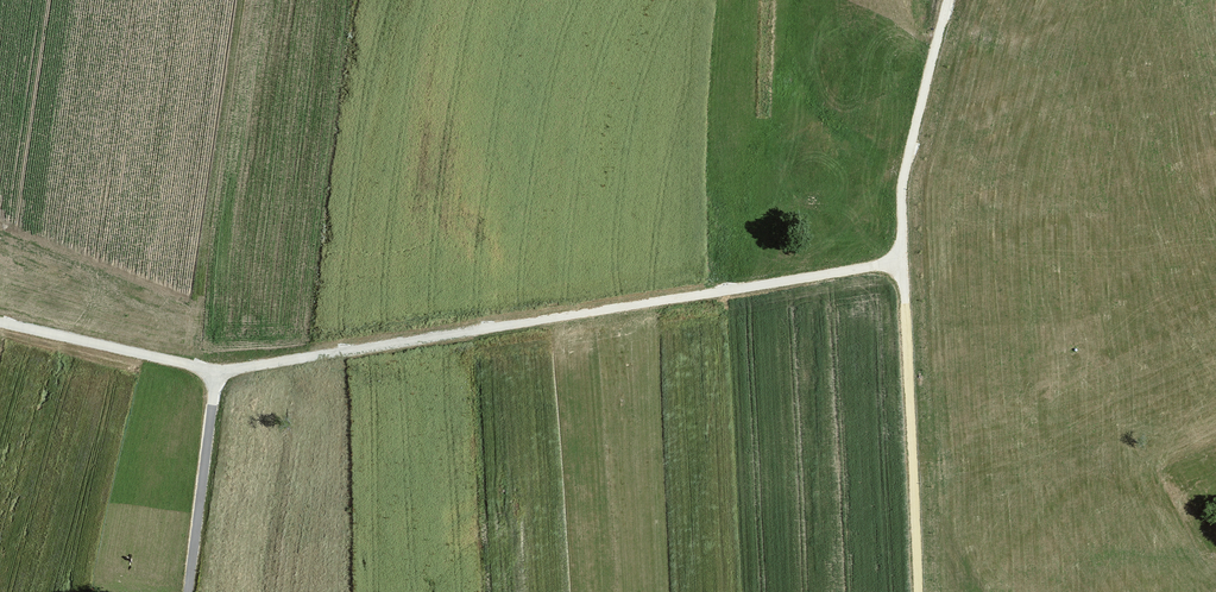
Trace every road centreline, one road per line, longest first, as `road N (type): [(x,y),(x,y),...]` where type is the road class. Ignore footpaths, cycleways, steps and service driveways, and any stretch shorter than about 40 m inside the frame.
road 1 (track): [(918,591),(903,261),(215,373),(212,405)]
road 2 (track): [(903,261),(902,183),(949,0)]
road 3 (track): [(215,373),(0,324)]
road 4 (residential): [(212,405),(186,591)]

